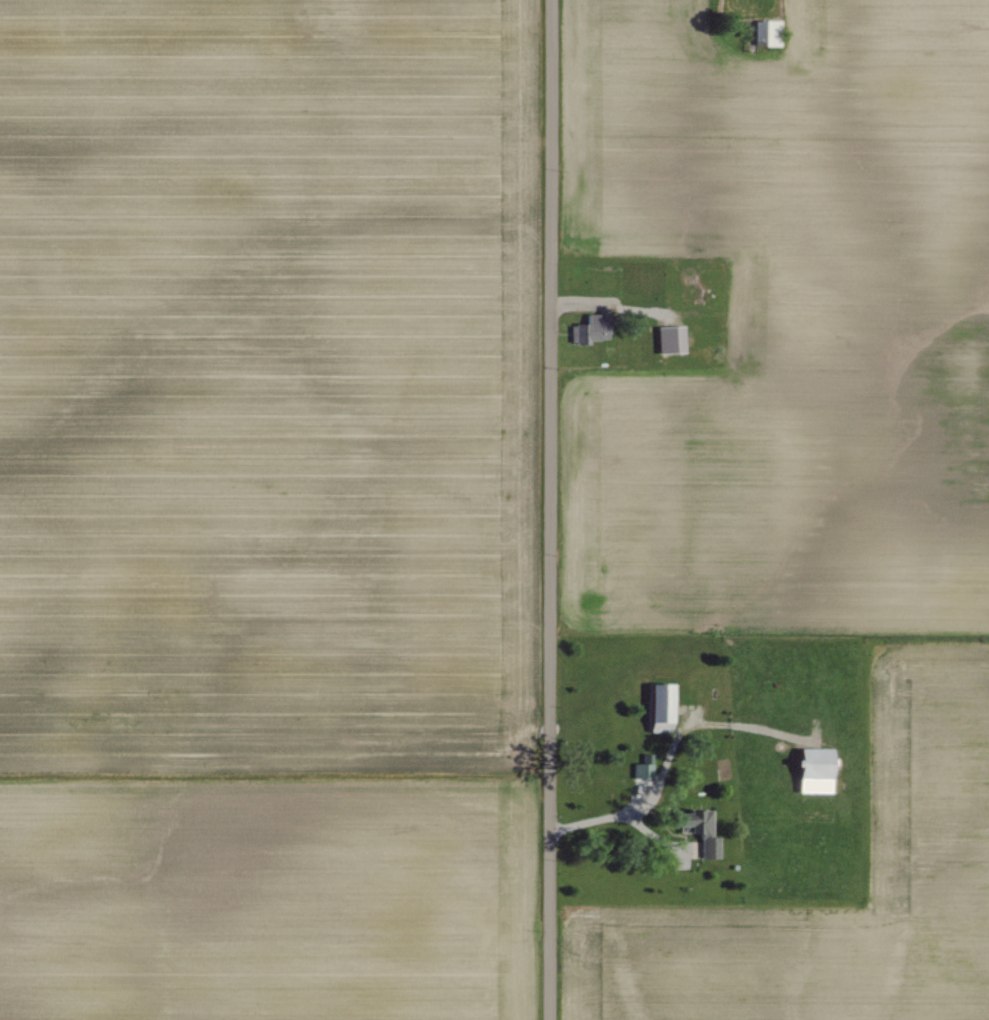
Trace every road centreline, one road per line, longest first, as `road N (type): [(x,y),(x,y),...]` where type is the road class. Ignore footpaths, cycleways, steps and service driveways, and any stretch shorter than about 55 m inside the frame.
road 1 (residential): [(547,1019),(549,0)]

